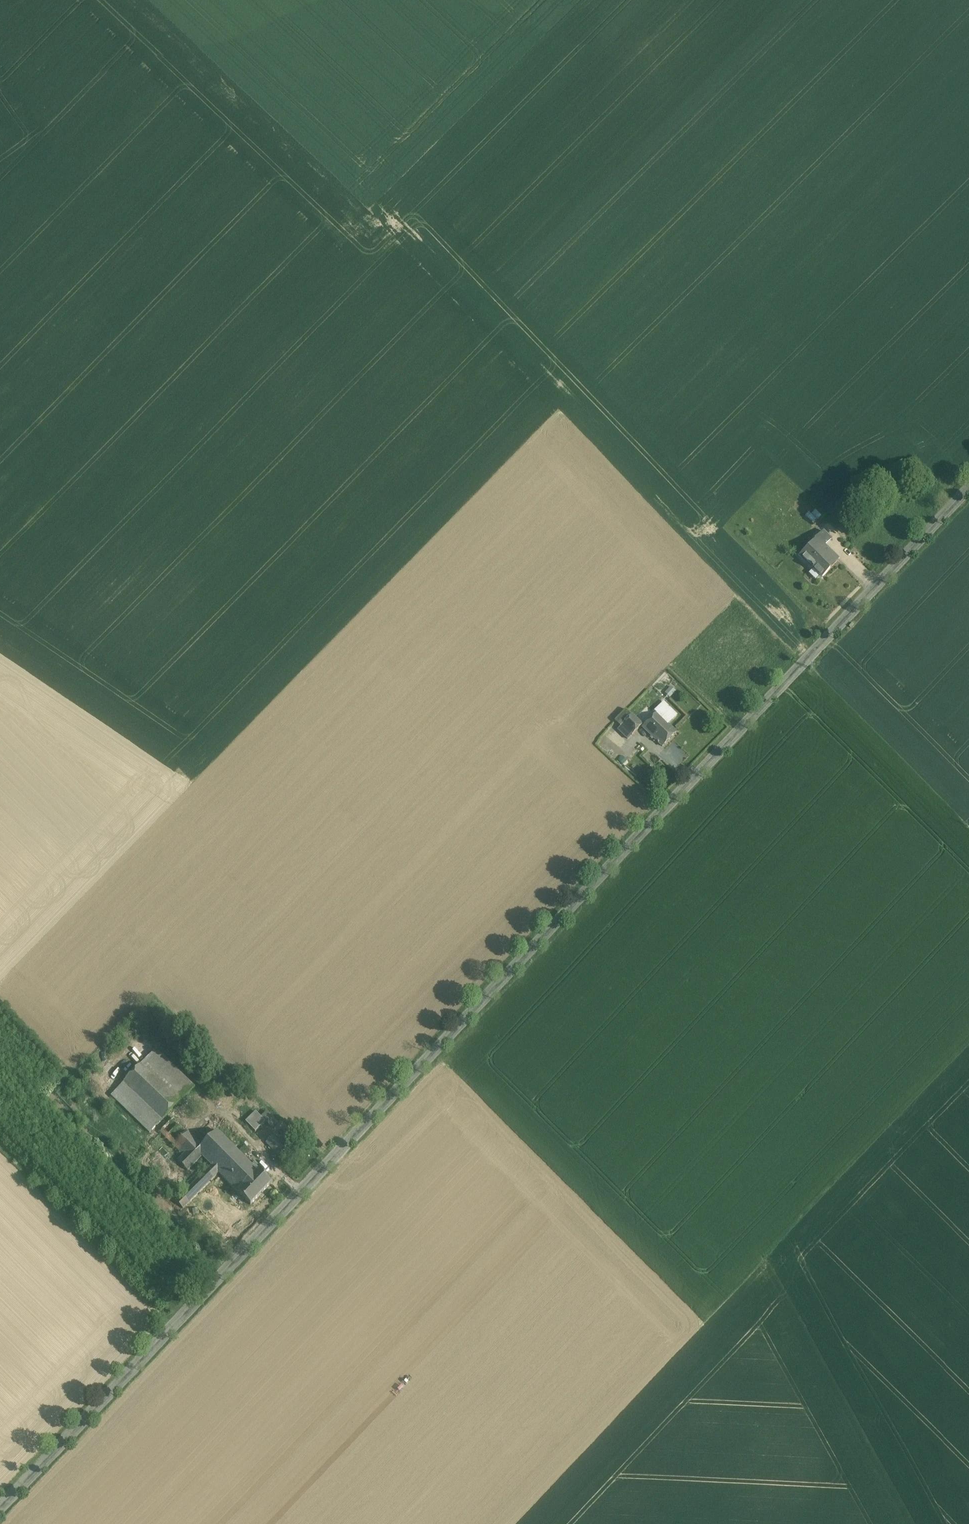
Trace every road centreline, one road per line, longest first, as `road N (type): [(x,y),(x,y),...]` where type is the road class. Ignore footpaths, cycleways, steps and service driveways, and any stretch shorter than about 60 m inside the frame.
road 1 (tertiary): [(0,1507),(968,485)]

